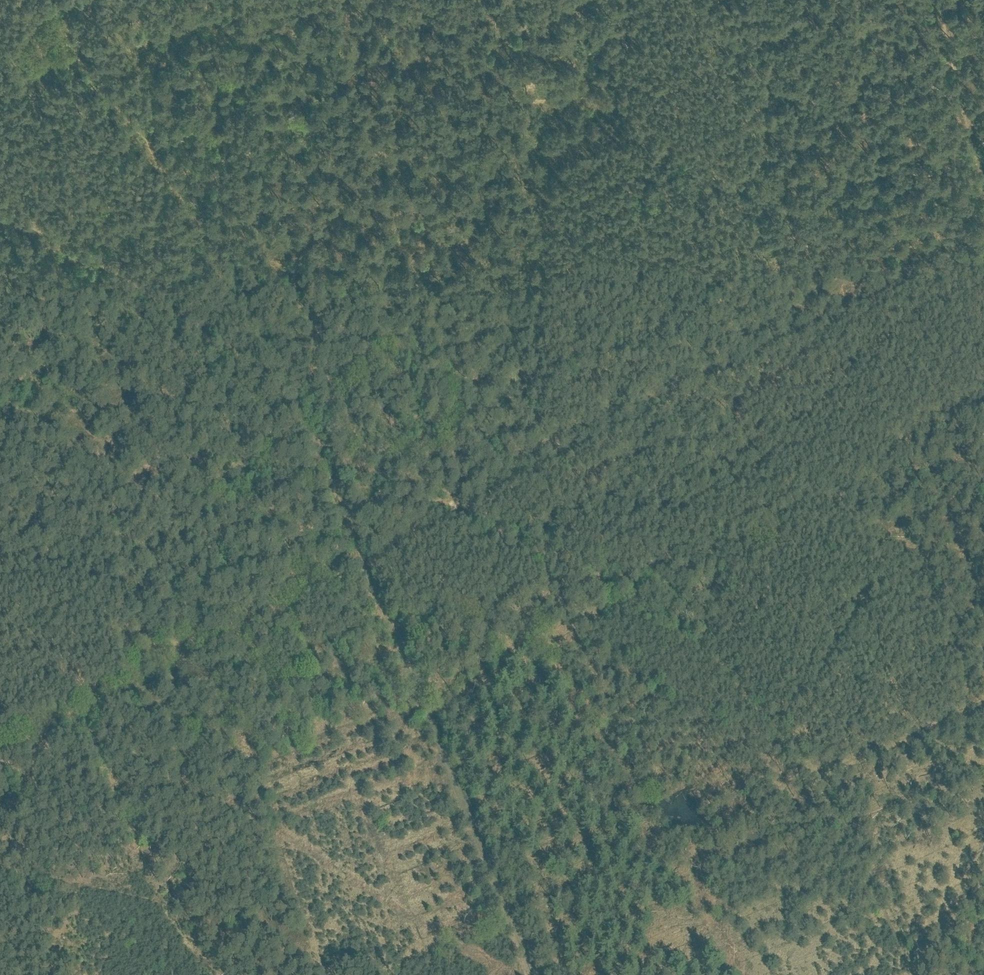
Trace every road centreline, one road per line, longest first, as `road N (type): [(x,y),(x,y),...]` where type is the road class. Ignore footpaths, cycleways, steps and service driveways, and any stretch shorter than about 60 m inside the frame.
road 1 (track): [(983,179),(936,0)]

